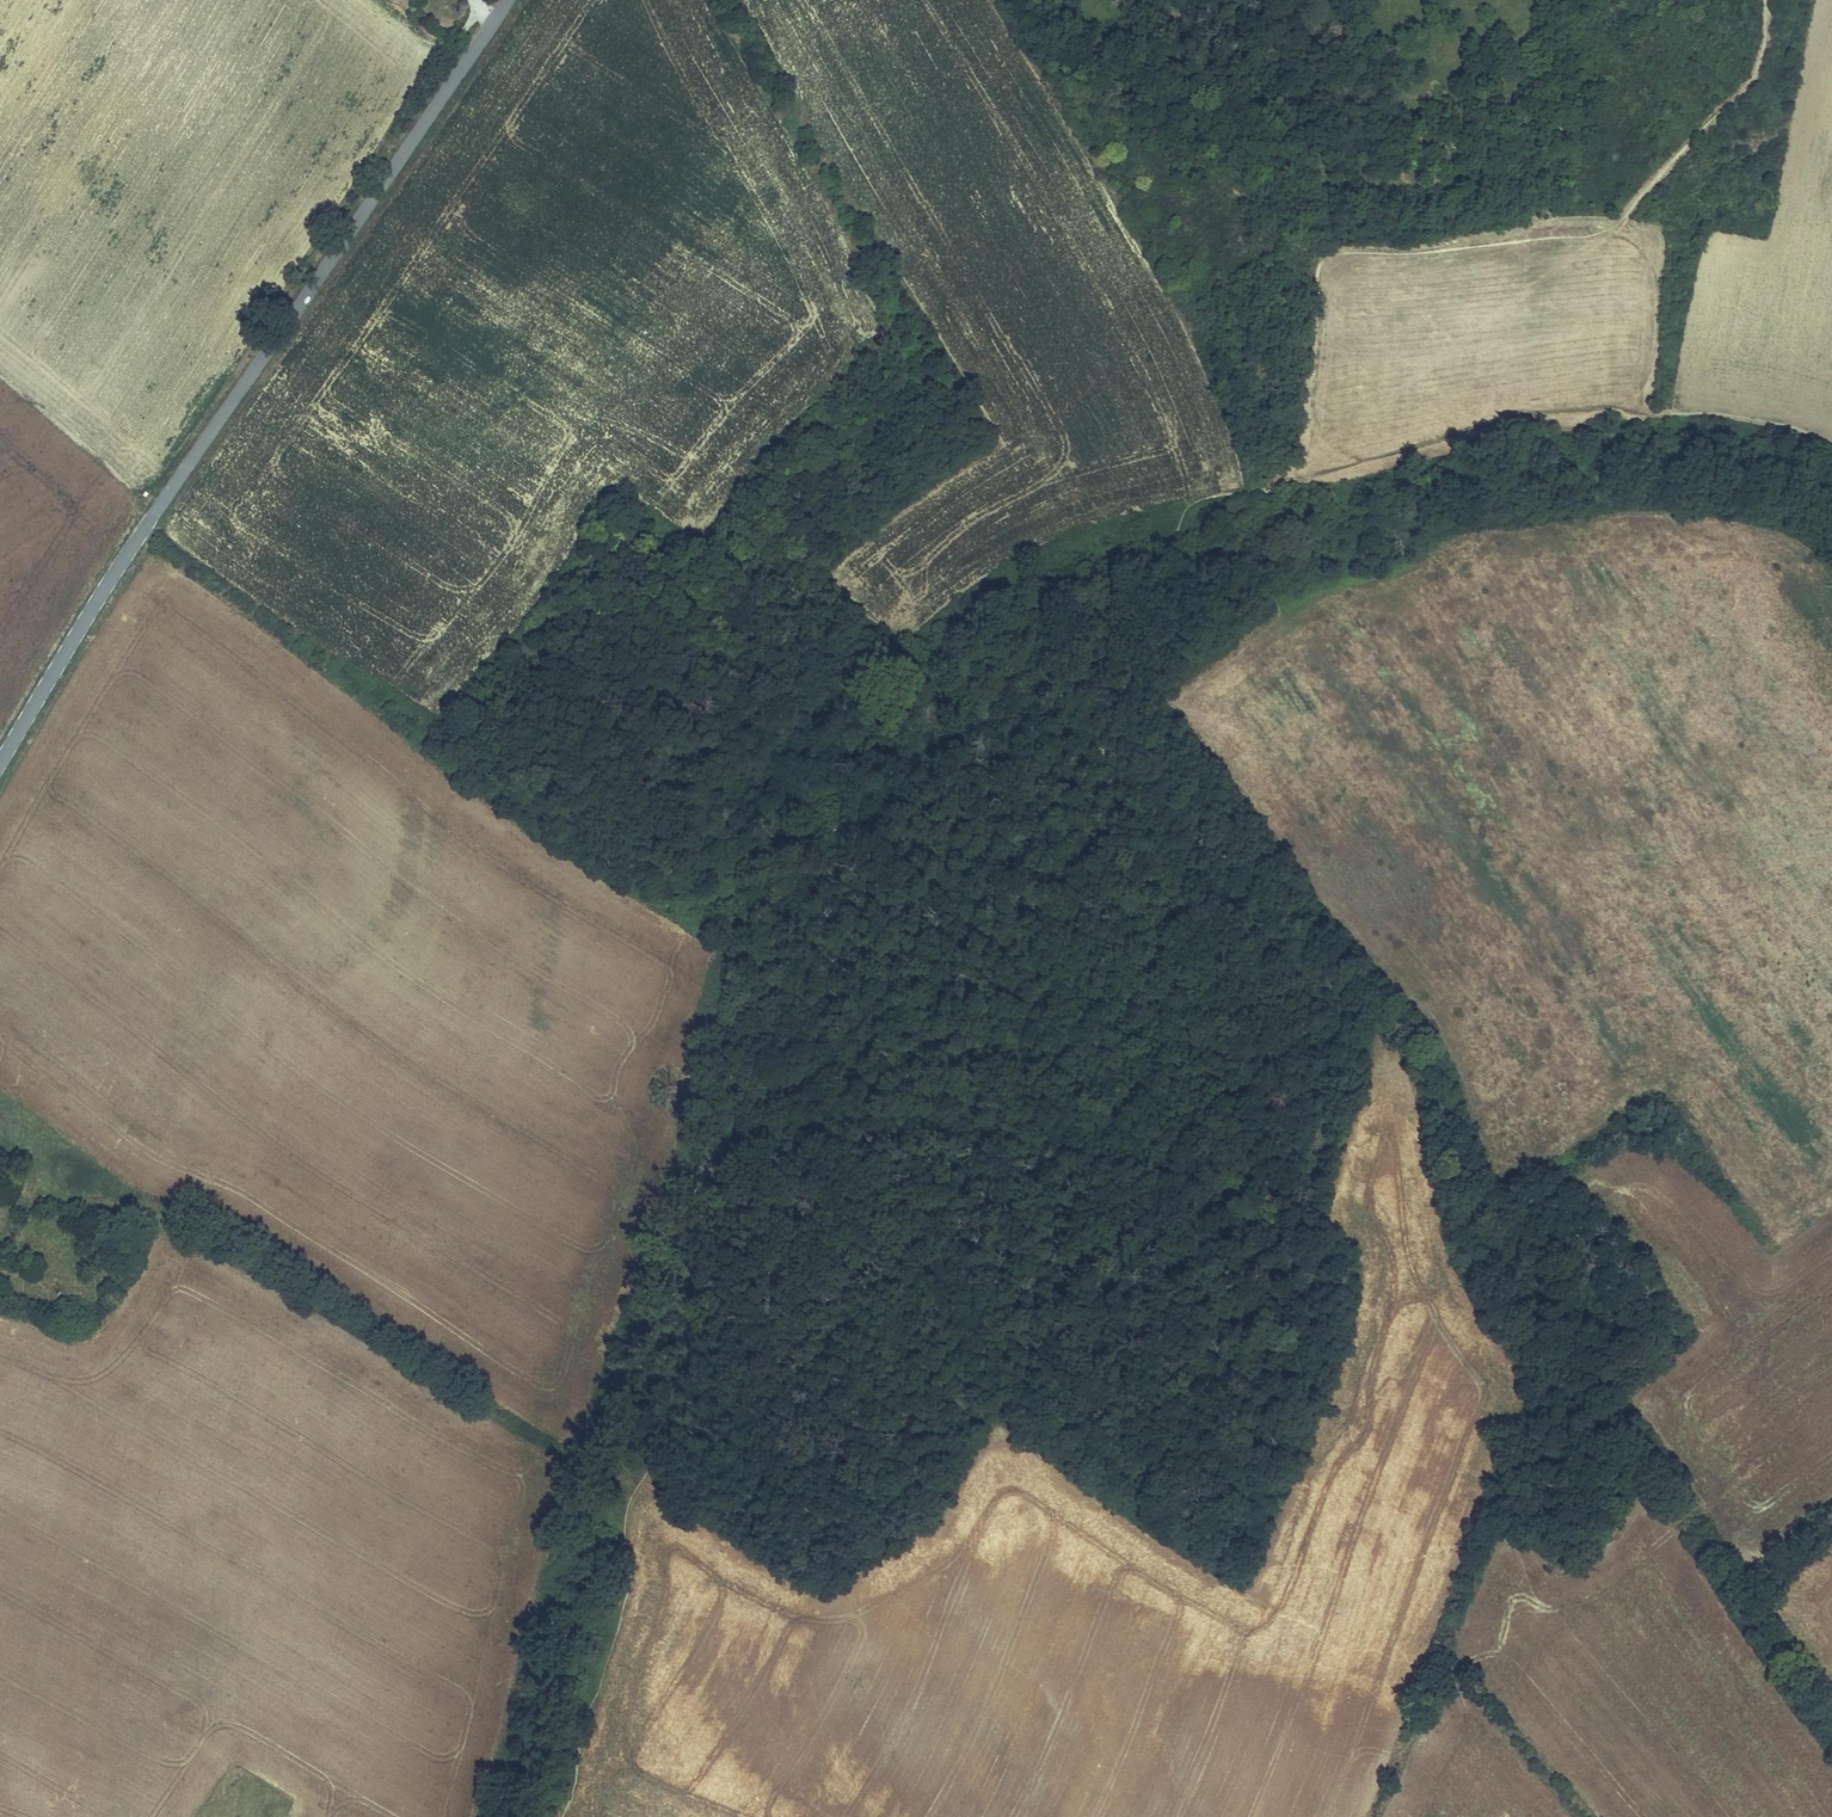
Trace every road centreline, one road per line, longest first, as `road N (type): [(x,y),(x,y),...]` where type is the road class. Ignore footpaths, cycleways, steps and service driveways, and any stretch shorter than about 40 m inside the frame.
road 1 (tertiary): [(0,765),(129,552),(508,0)]
road 2 (track): [(1831,440),(1789,427),(1612,411),(1493,424),(1305,479),(1286,478),(1180,516),(1174,537),(1180,574)]
road 3 (track): [(1286,478),(1309,454),(1324,259),(1433,254),(1593,232)]

